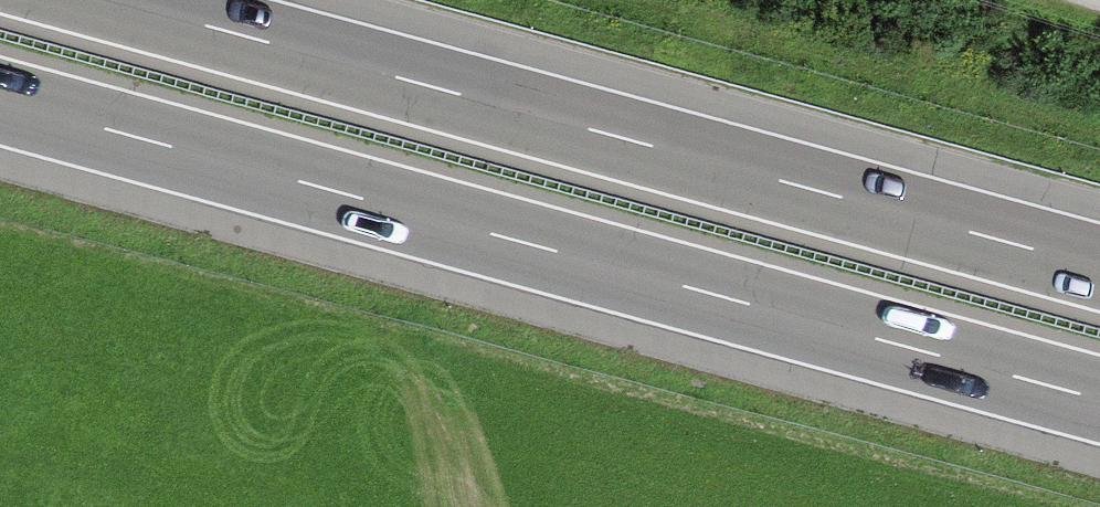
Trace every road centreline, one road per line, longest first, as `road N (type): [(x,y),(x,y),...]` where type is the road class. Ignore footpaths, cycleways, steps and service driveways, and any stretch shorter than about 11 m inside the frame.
road 1 (motorway): [(0,102),(1099,400)]
road 2 (motorway): [(1099,268),(113,0)]

